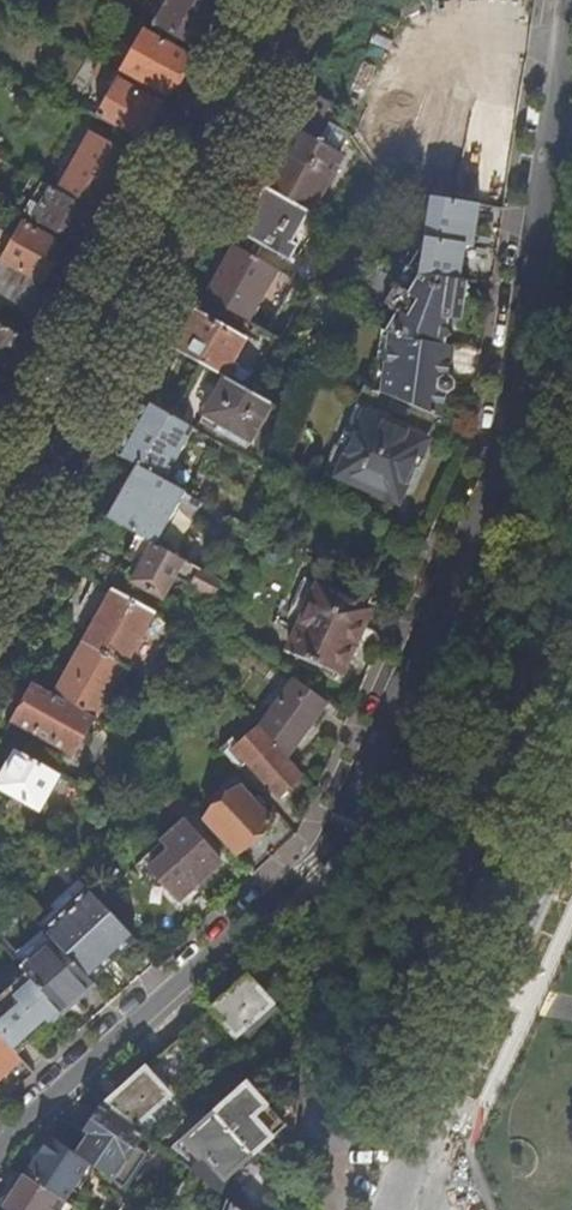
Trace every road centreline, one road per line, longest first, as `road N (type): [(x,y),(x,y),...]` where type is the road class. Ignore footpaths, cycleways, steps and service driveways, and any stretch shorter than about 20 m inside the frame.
road 1 (residential): [(0,1139),(111,1043),(316,889),(401,733),(555,342),(571,151)]
road 2 (tertiary): [(293,0),(0,522)]
road 3 (residential): [(571,879),(420,1209)]

